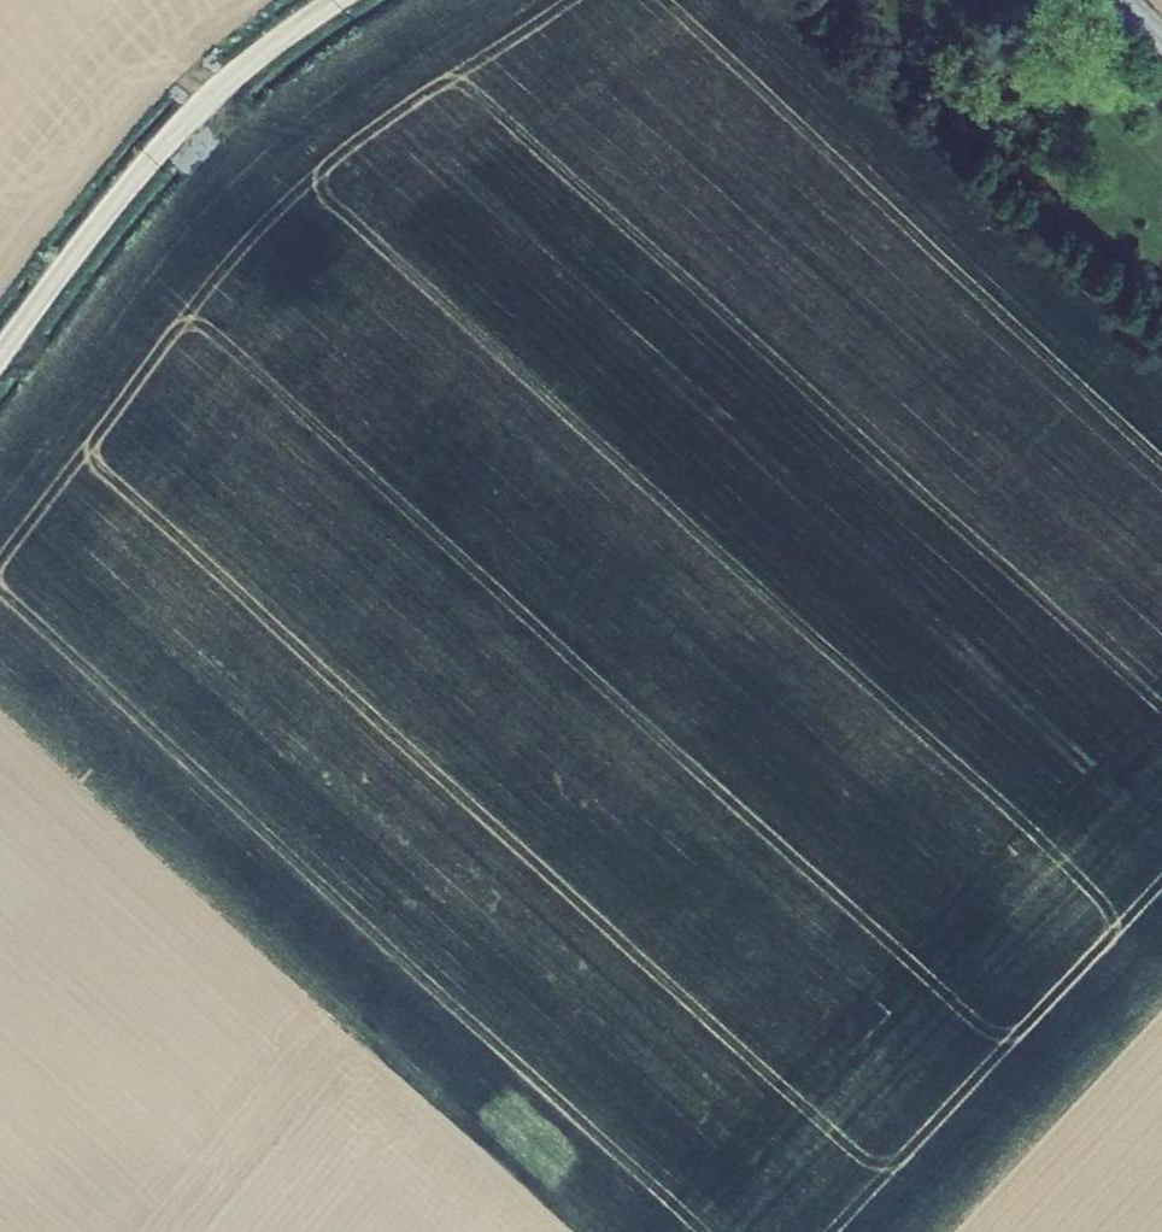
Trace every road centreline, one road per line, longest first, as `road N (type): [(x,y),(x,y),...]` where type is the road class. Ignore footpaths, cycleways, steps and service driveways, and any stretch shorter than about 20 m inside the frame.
road 1 (unclassified): [(0,354),(176,132),(252,58),(337,0)]

